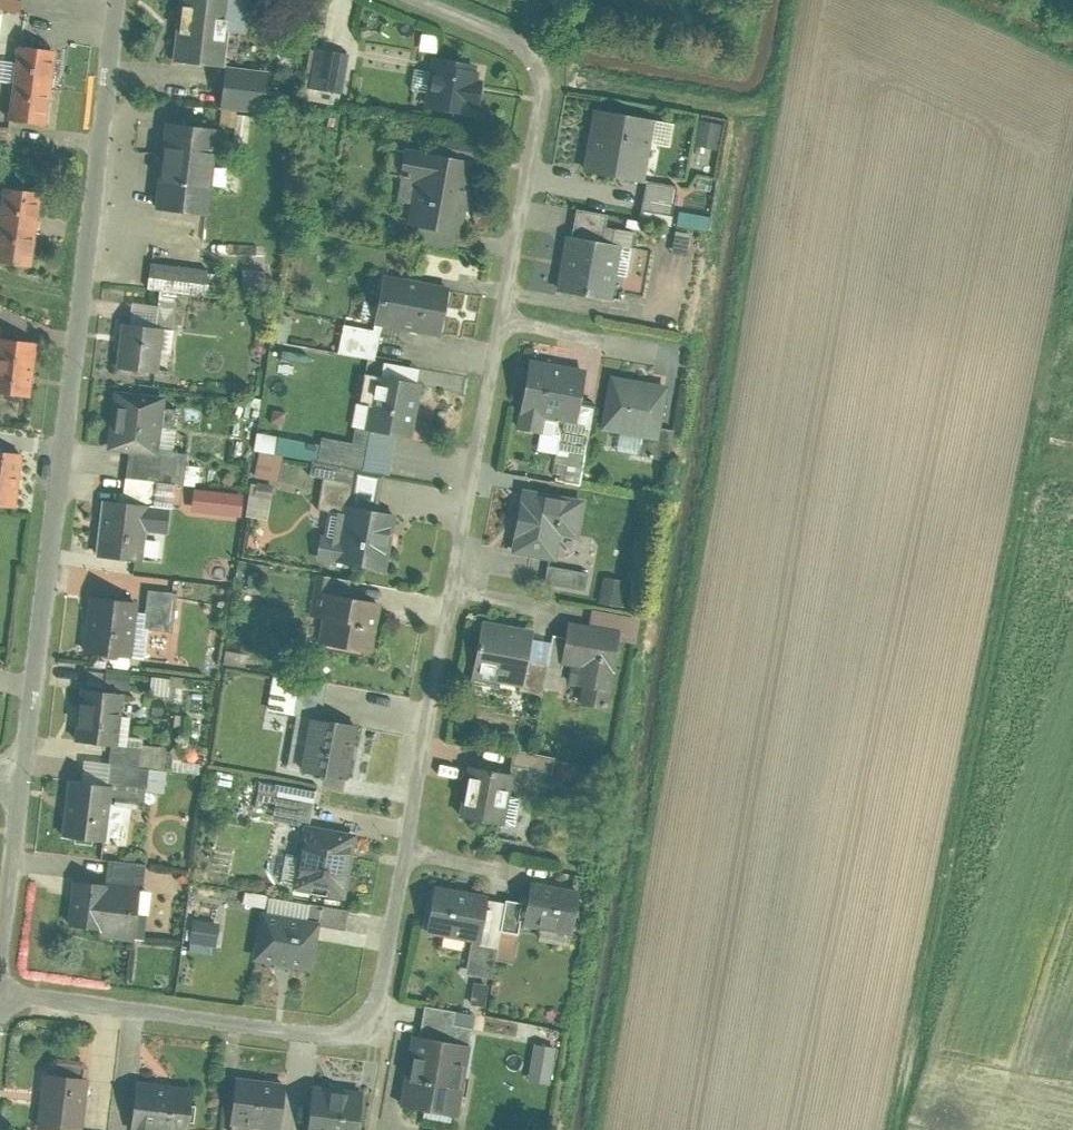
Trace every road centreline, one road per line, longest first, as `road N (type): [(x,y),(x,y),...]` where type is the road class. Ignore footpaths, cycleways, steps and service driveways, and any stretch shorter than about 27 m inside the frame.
road 1 (residential): [(0,993),(300,1025),(342,1016),(360,985),(523,99),(517,52),(479,20),(432,0)]
road 2 (residential): [(114,0),(22,779)]
road 3 (residential): [(22,779),(0,966)]

